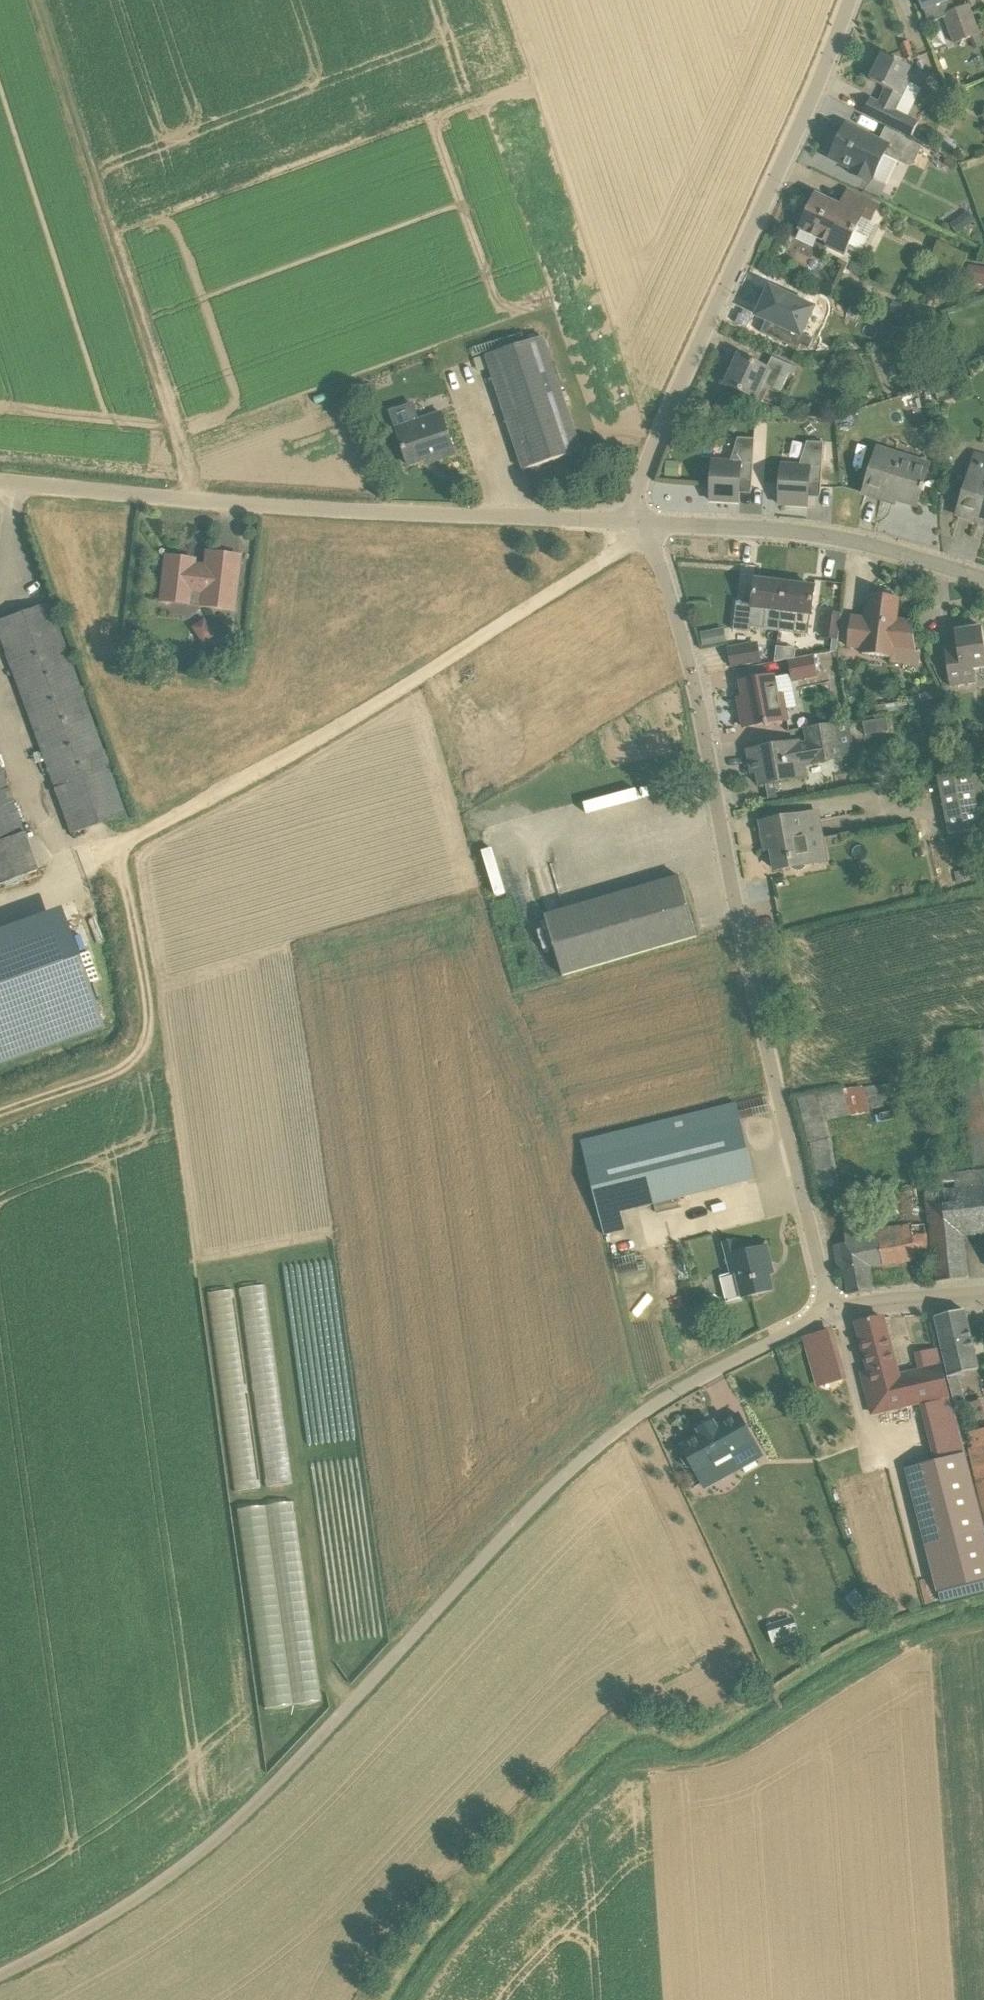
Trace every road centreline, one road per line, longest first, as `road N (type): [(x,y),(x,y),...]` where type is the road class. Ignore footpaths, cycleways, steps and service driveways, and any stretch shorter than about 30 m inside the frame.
road 1 (unclassified): [(0,1977),(96,1928),(254,1811),(606,1447),(684,1388),(834,1316)]
road 2 (track): [(0,1112),(115,1068),(138,1056),(148,1035),(121,846),(332,735),(630,544),(646,525)]
road 3 (residential): [(834,1316),(742,933),(700,721),(646,525)]
road 4 (unclassified): [(646,525),(259,507),(0,482)]
road 5 (track): [(473,1999),(615,1830),(695,1786),(817,1763),(925,1708),(983,1697)]
road 6 (residential): [(646,525),(641,495),(848,0)]
road 7 (track): [(41,0),(200,501)]
road 8 (residential): [(646,525),(807,534),(983,579)]
road 9 (residential): [(834,1316),(983,1297)]

